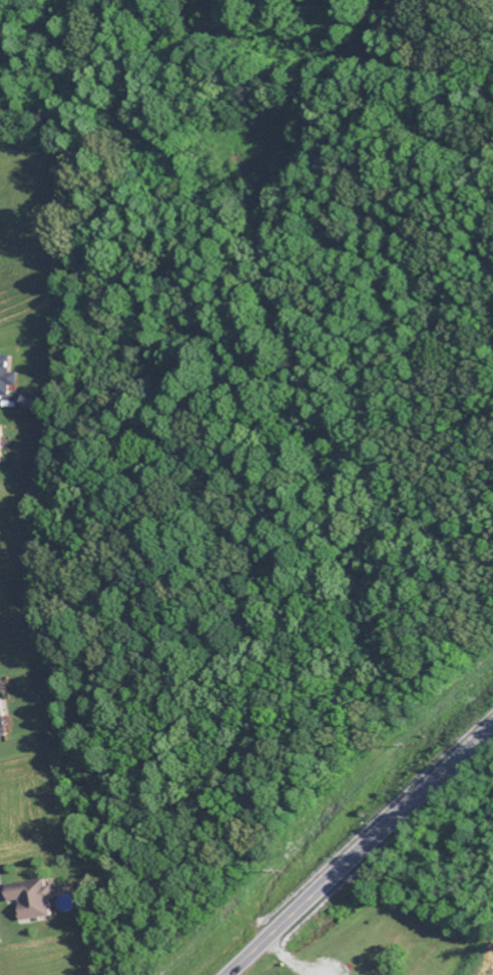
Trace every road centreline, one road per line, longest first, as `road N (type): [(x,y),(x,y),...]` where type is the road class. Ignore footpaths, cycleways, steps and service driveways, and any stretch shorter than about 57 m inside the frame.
road 1 (trunk): [(228,974),(492,730)]

